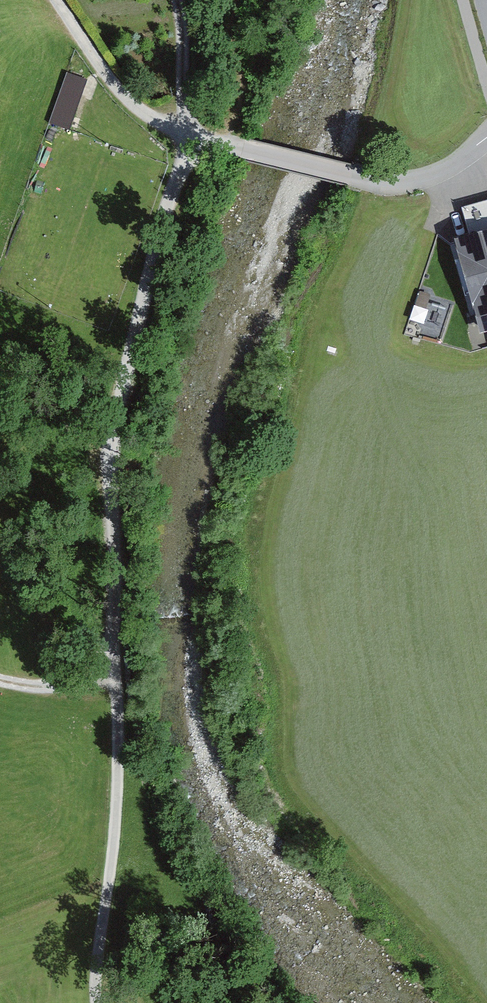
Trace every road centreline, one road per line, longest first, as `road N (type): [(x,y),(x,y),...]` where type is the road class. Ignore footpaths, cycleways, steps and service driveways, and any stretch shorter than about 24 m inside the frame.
road 1 (track): [(98,1002),(119,787),(109,443),(142,301),(193,140)]
road 2 (residential): [(243,149),(404,183),(443,172),(486,138)]
road 3 (residential): [(243,149),(193,140),(125,94),(58,0)]
road 4 (track): [(0,683),(64,687),(97,672),(116,638)]

